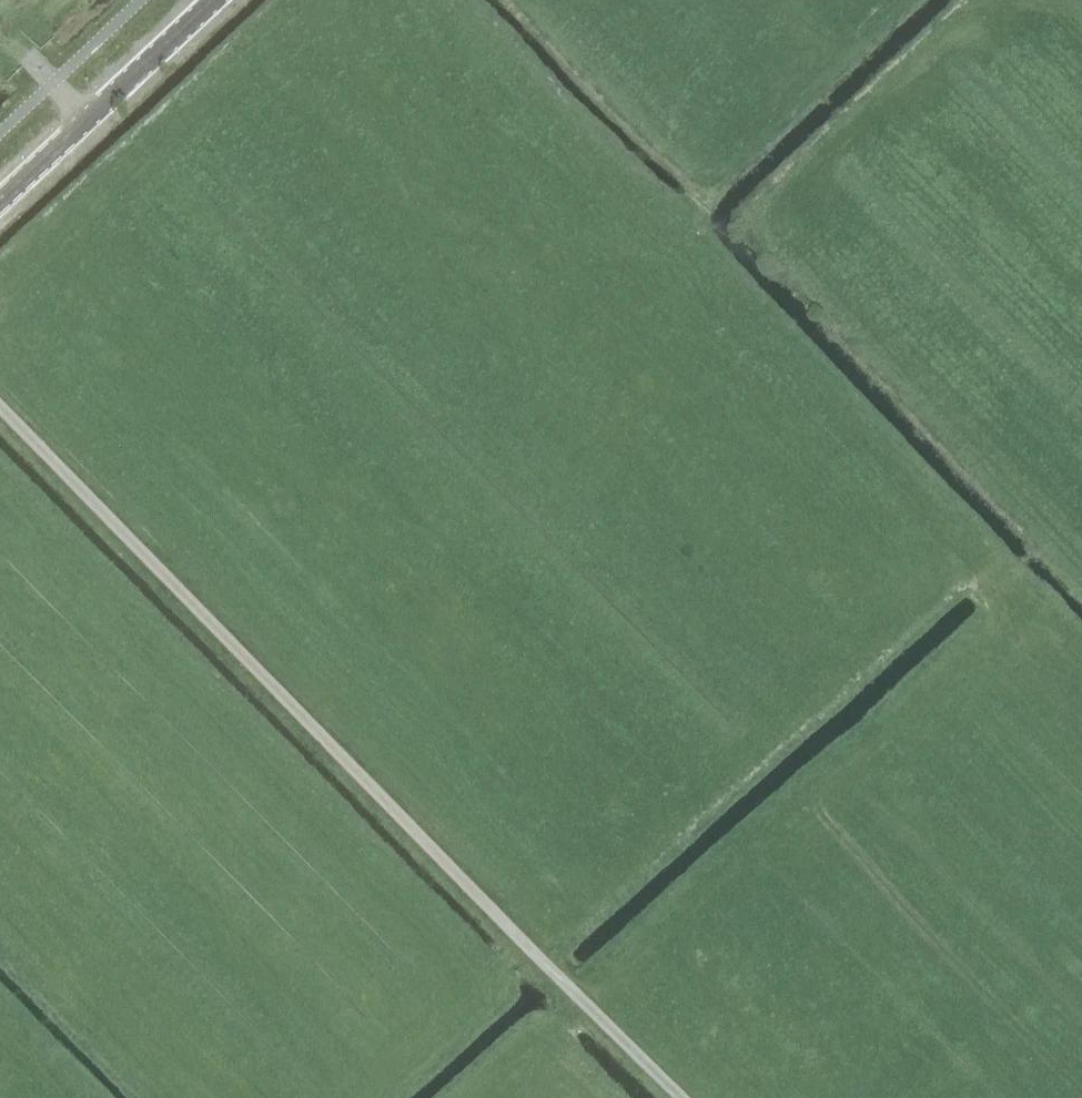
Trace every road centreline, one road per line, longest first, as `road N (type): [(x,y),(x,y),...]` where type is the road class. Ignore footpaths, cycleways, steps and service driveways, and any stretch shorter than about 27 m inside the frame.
road 1 (secondary): [(0,200),(214,0)]

